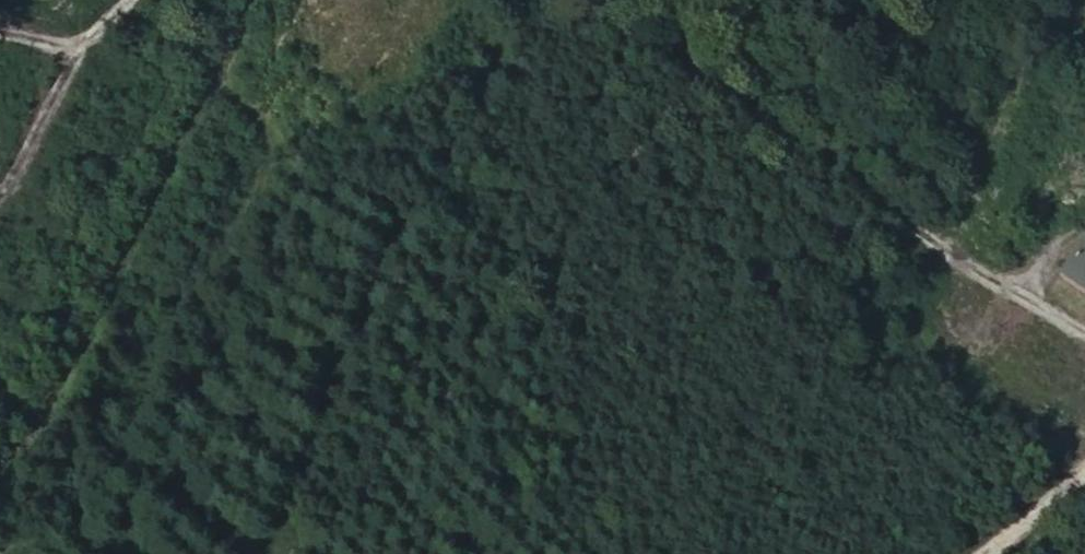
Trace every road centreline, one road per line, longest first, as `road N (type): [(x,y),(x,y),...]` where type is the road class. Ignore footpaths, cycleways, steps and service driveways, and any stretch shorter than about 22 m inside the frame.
road 1 (track): [(0,544),(79,473),(259,140),(328,41),(419,0)]
road 2 (track): [(523,0),(504,61),(430,161),(367,269),(350,351),(249,553)]
road 3 (track): [(1084,345),(579,0)]
road 4 (track): [(1084,461),(969,553)]

